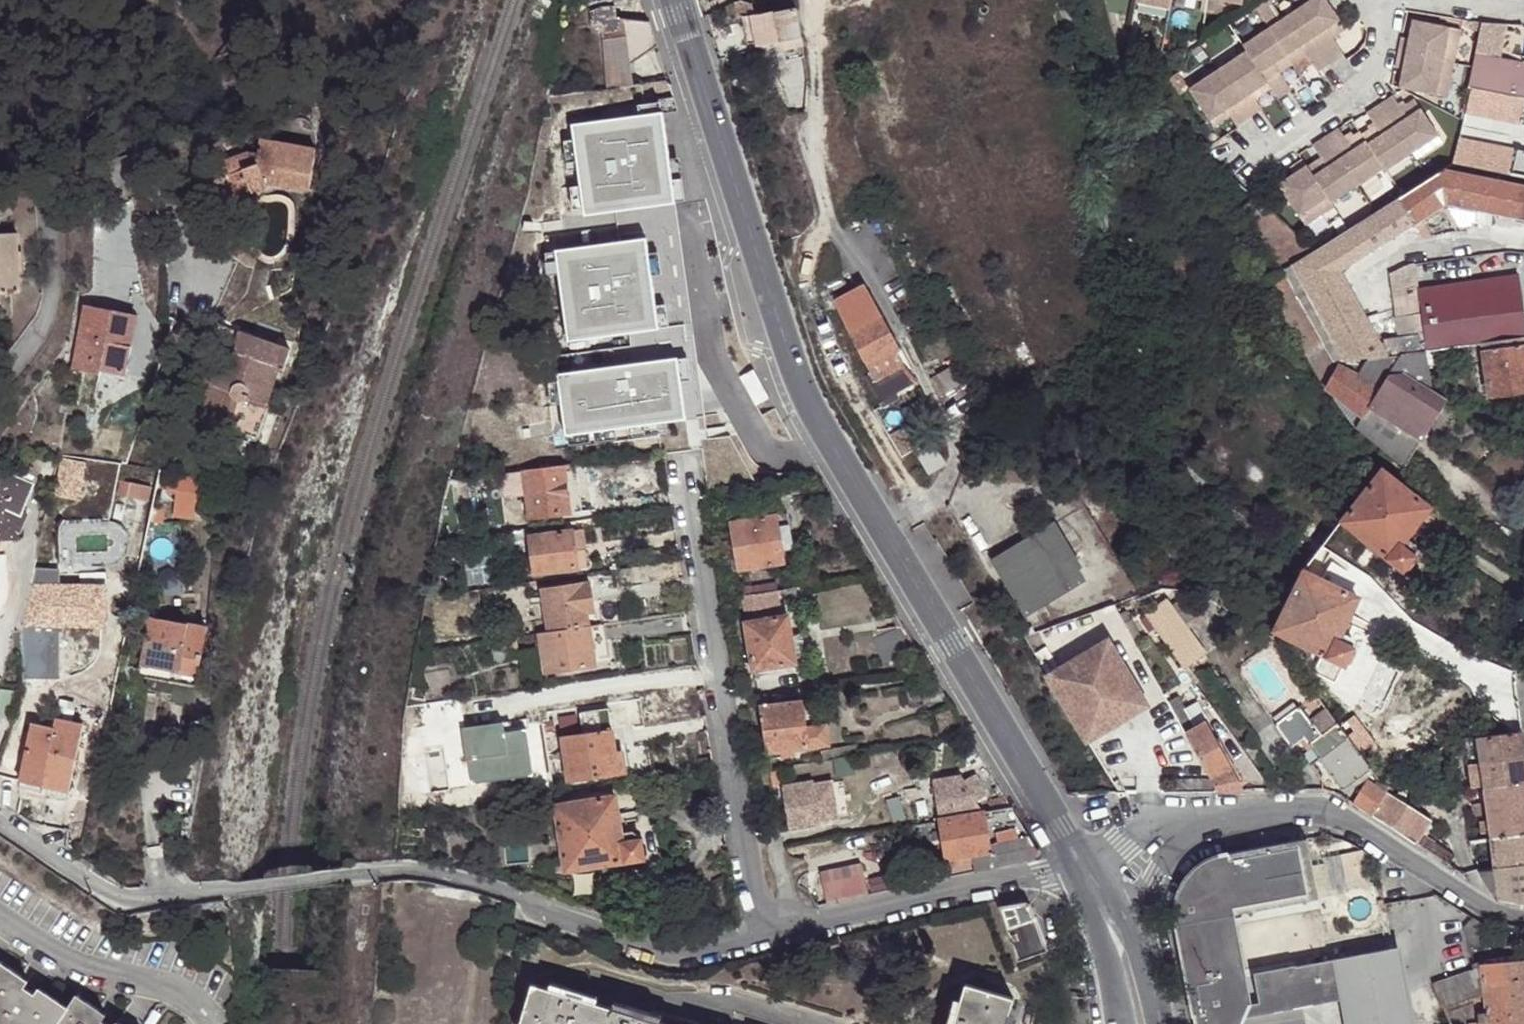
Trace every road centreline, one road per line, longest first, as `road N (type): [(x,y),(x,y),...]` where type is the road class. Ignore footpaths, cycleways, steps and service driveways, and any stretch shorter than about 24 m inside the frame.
road 1 (secondary): [(1078,863),(795,377),(673,0)]
road 2 (residential): [(0,827),(117,904),(396,869),(519,899),(662,949),(696,952),(765,936)]
road 3 (residential): [(679,453),(765,936)]
road 4 (residential): [(1199,818),(1330,814),(1478,901),(1523,917)]
road 5 (residential): [(765,936),(1078,863)]
road 6 (residential): [(216,1023),(202,1001),(174,980),(83,957),(0,908)]
road 7 (residential): [(807,1023),(736,1002),(691,1010),(605,987)]
road 8 (residential): [(1144,974),(1142,904),(1160,863),(1199,818)]
road 9 (secondary): [(1095,893),(1117,1023)]
road 10 (residential): [(1199,818),(1078,863)]

